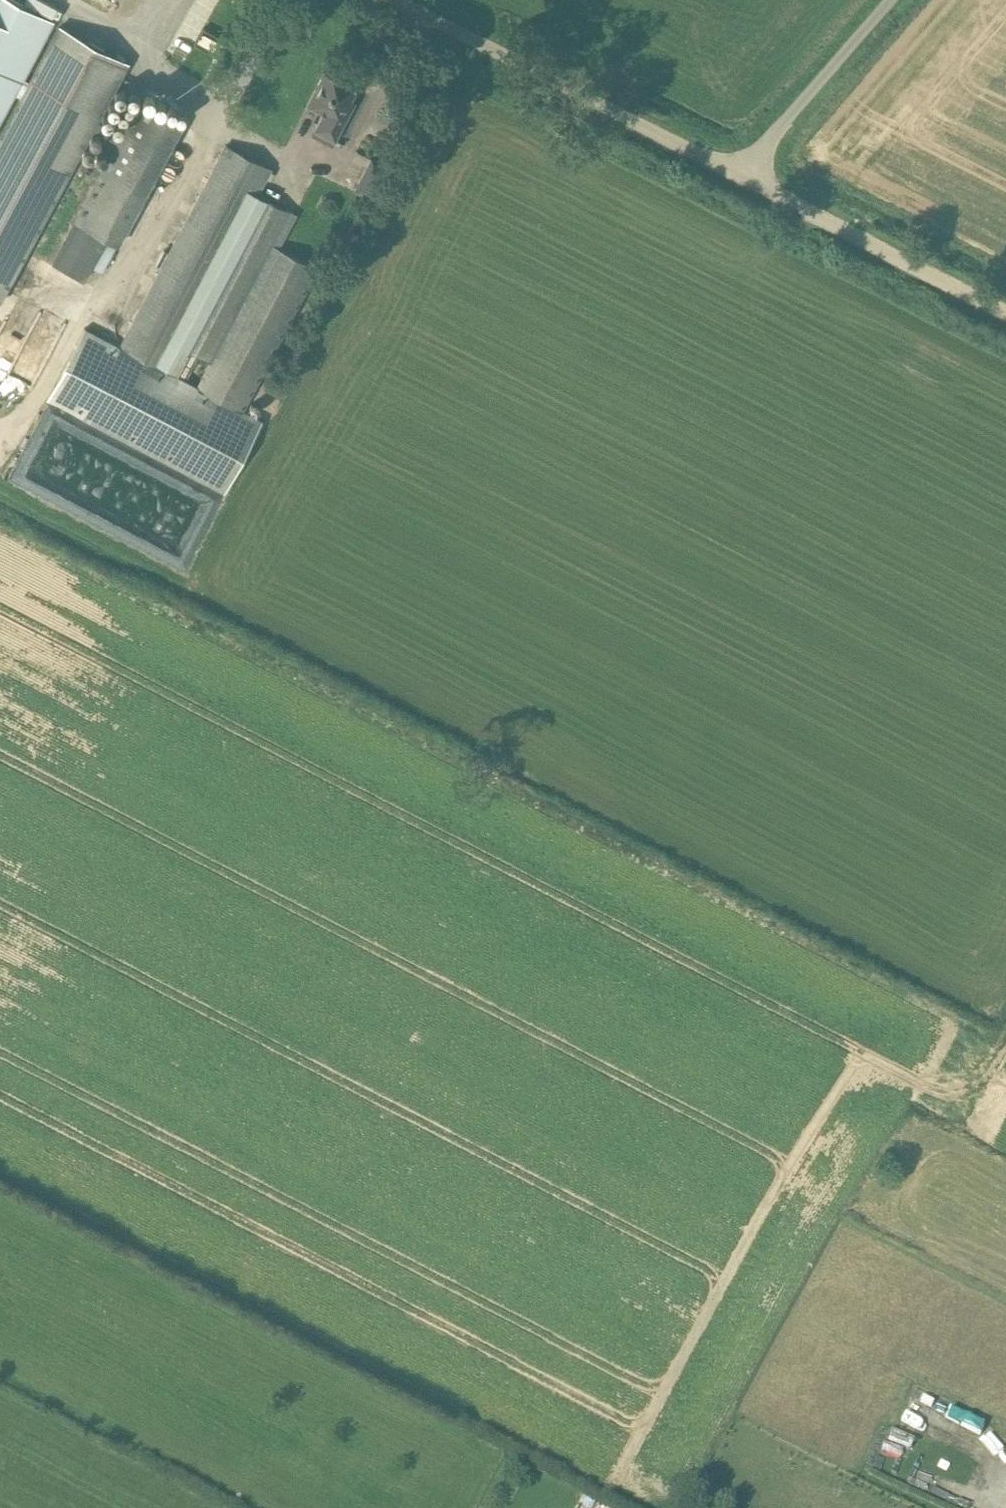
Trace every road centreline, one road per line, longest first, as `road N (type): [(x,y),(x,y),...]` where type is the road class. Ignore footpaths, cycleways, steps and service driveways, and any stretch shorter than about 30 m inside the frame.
road 1 (unclassified): [(726,171),(371,0)]
road 2 (unclassified): [(1005,329),(726,171)]
road 3 (unclassified): [(726,171),(876,0)]

